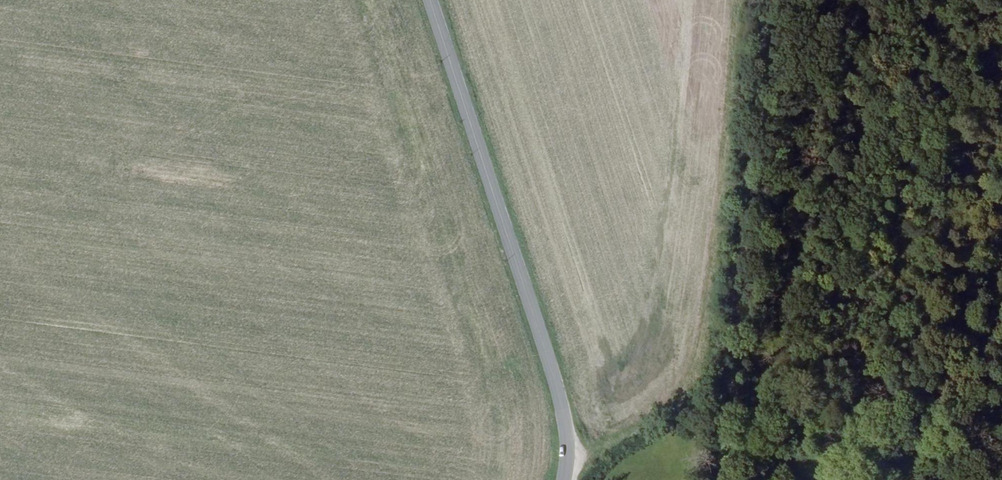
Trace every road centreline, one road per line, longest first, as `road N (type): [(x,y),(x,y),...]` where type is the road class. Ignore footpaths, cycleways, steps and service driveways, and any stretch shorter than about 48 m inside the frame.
road 1 (tertiary): [(563,479),(565,429),(550,371),(429,0)]

